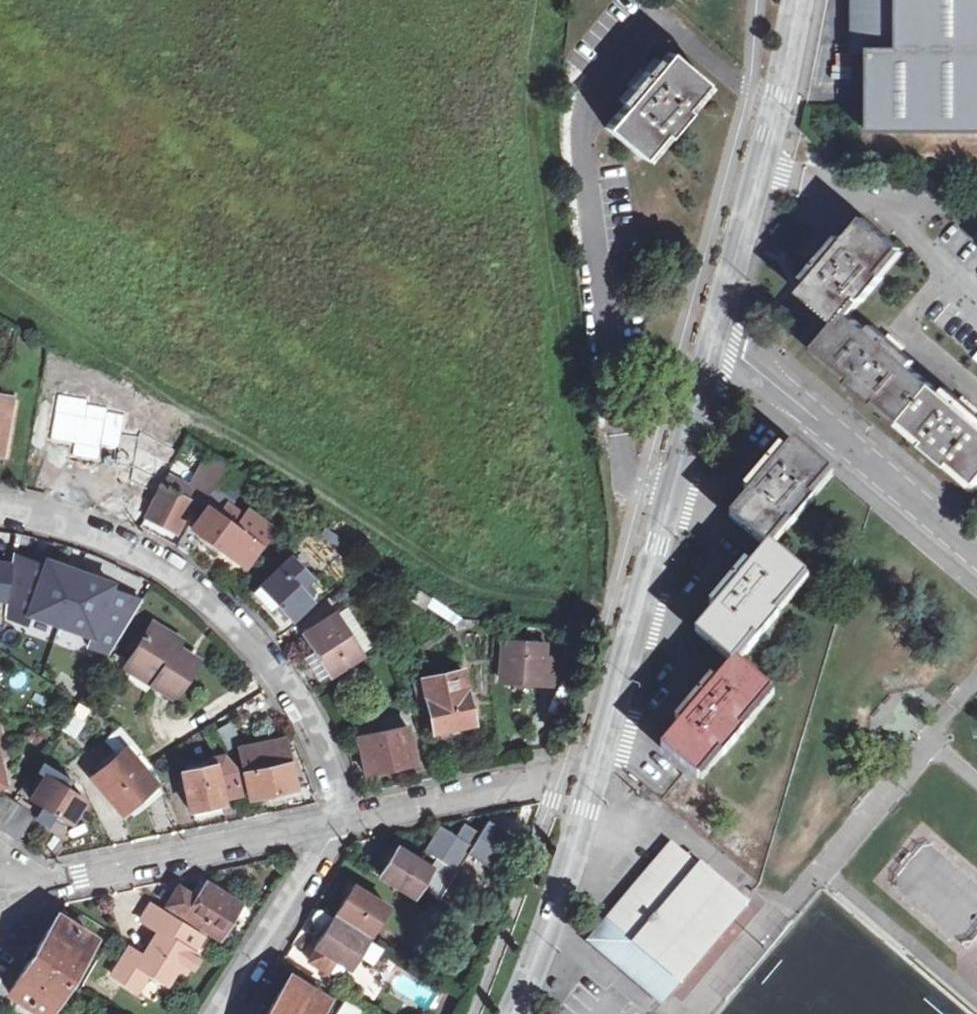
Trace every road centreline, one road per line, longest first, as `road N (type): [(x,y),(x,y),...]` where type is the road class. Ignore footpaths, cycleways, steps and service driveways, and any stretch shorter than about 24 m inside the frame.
road 1 (tertiary): [(713,337),(568,876),(514,1013)]
road 2 (residential): [(339,818),(317,738),(274,667),(209,597),(135,547),(0,512)]
road 3 (residential): [(0,893),(339,818)]
road 4 (unclassified): [(713,337),(976,559)]
road 5 (residential): [(222,1013),(339,818)]
road 6 (residential): [(762,167),(895,209),(976,210)]
road 7 (residential): [(339,818),(550,774)]
road 8 (tertiary): [(762,167),(713,337)]
road 9 (tertiary): [(799,0),(762,167)]

